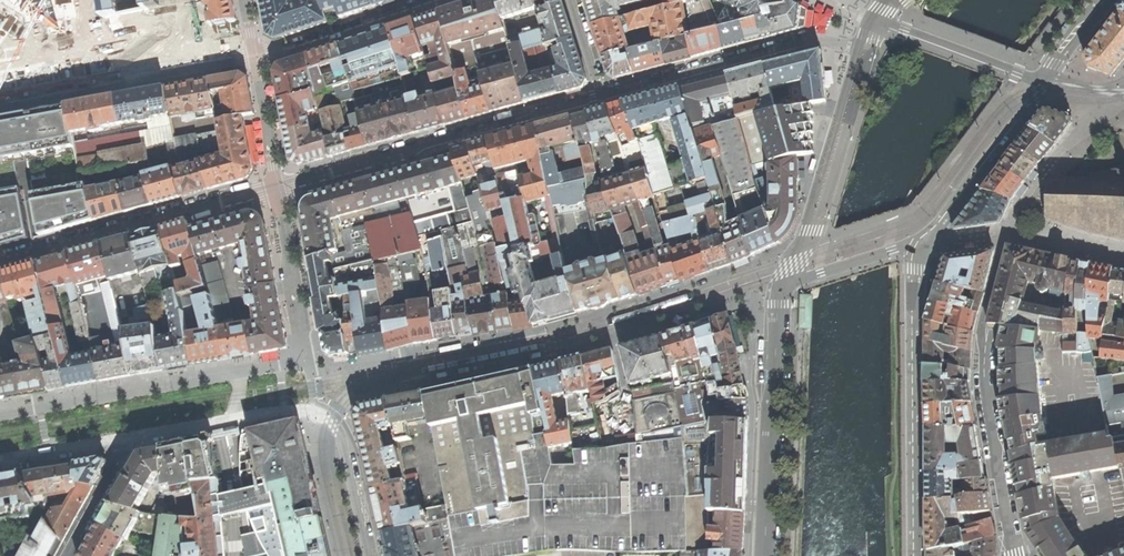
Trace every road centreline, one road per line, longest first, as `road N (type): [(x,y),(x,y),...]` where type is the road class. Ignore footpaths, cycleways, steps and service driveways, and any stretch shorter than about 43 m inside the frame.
road 1 (residential): [(603,95),(0,259)]
road 2 (residential): [(0,104),(256,58),(433,0)]
road 3 (residential): [(916,555),(922,246)]
road 4 (tertiary): [(785,285),(763,555)]
road 5 (residential): [(863,51),(813,41),(603,95)]
road 6 (tertiary): [(863,51),(811,231),(785,285)]
road 7 (residential): [(1015,555),(984,380),(982,323)]
road 8 (residential): [(922,246),(1047,79)]
road 9 (residential): [(125,440),(284,411),(322,416)]
road 10 (residential): [(1047,79),(874,24)]
road 11 (residential): [(322,416),(340,439),(367,555)]
road 12 (residential): [(922,246),(785,285)]
road 13 (residential): [(66,555),(125,440)]
road 14 (residential): [(0,460),(125,440)]

